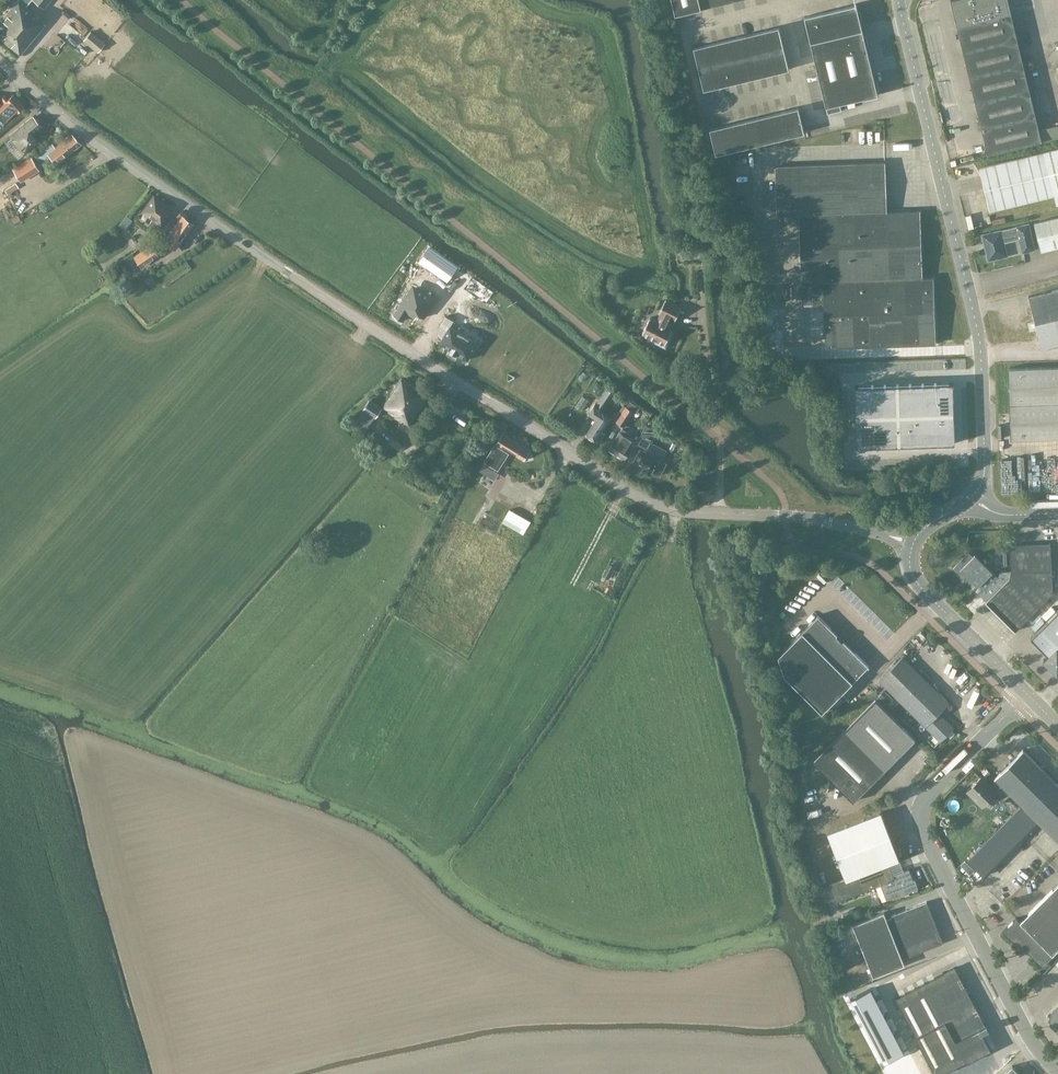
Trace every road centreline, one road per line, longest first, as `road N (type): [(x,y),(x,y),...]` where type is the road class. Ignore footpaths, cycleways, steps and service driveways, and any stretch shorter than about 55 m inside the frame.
road 1 (unclassified): [(914,542),(811,517),(689,512),(624,490),(109,154),(0,62)]
road 2 (unclassified): [(970,497),(983,476),(980,355),(896,0)]
road 3 (unclassified): [(1055,1073),(918,815),(921,802),(1025,693)]
road 4 (unclassified): [(1025,693),(917,580),(914,542)]

